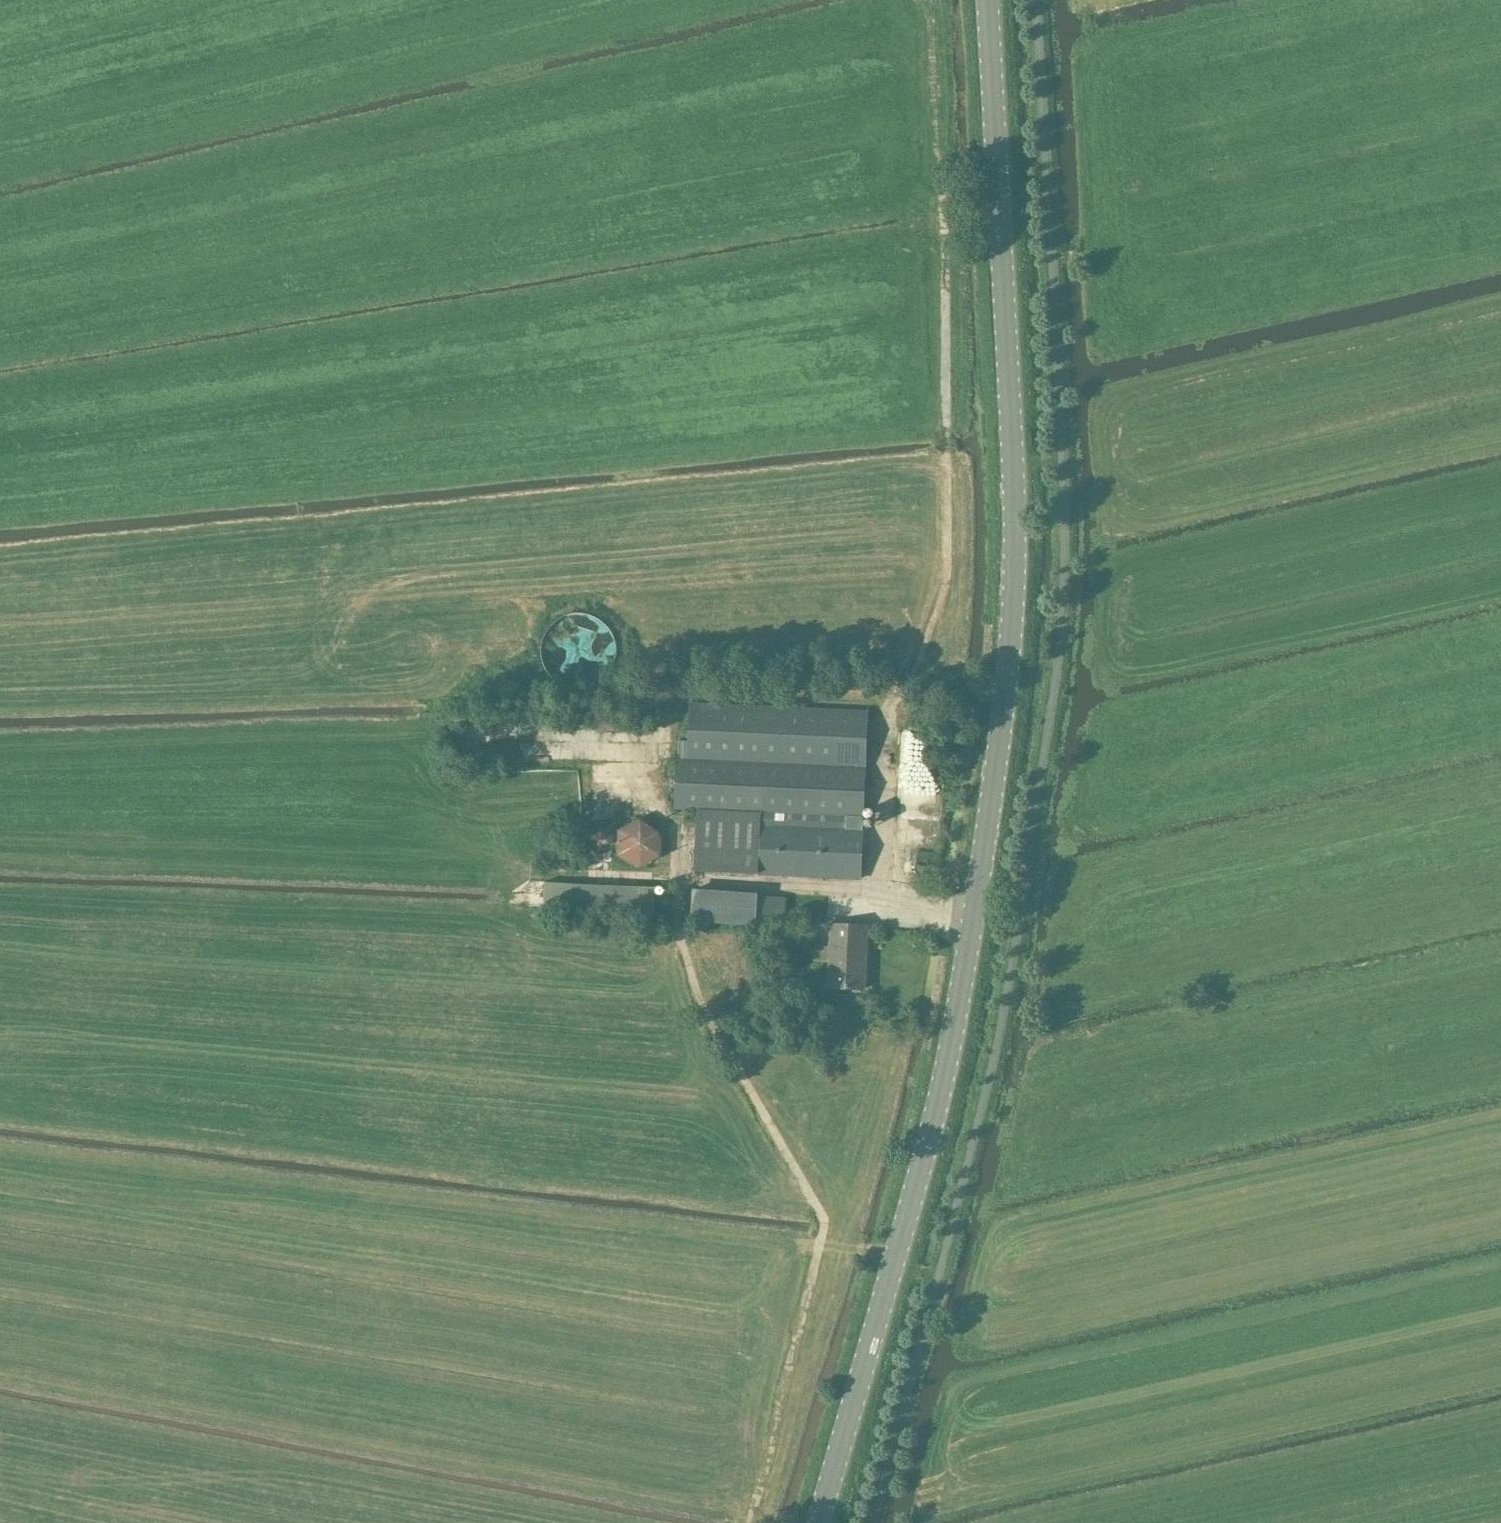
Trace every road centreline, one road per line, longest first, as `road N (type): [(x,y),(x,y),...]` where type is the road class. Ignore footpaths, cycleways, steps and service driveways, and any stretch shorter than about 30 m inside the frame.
road 1 (tertiary): [(818,1522),(937,1109),(1009,683),(1017,504),(990,0)]
road 2 (unclassified): [(871,1522),(988,1086),(1055,689),(1065,490),(1038,0)]

